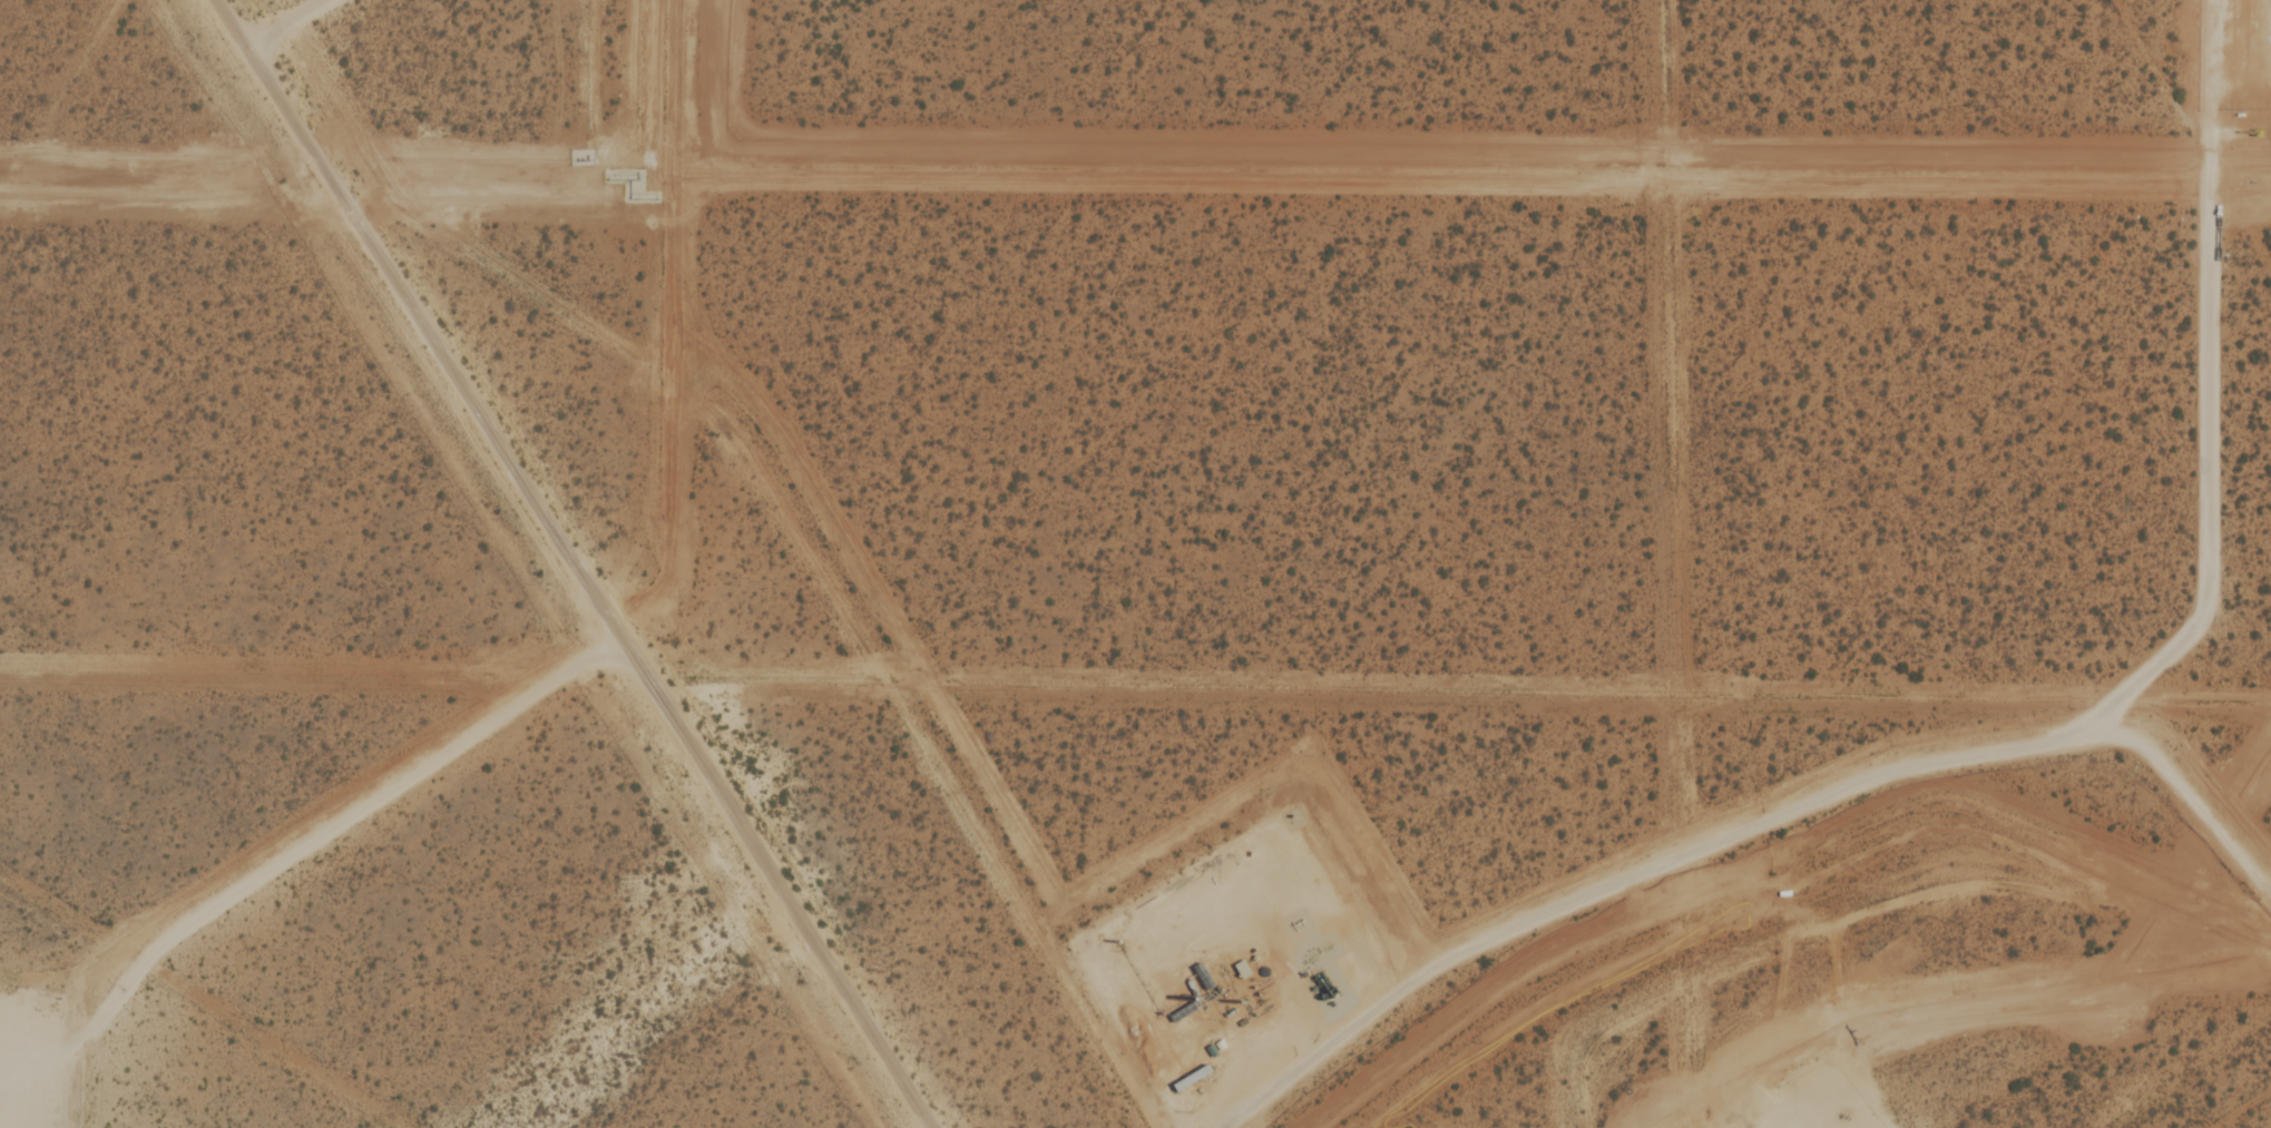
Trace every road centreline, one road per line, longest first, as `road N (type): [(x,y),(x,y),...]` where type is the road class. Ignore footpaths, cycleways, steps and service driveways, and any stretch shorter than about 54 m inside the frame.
road 1 (residential): [(204,0),(925,1127)]
road 2 (residential): [(36,1069),(163,938),(609,632)]

